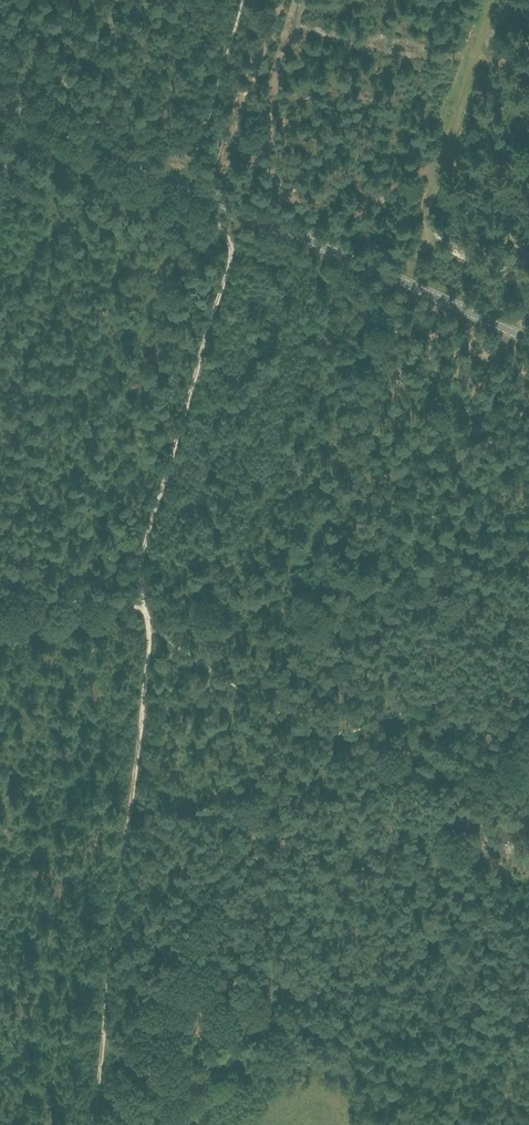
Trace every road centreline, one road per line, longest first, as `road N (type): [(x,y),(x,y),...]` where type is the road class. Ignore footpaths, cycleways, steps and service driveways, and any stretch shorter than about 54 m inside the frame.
road 1 (tertiary): [(528,334),(0,102)]
road 2 (track): [(86,1124),(152,625)]
road 3 (track): [(528,702),(500,722),(397,715),(332,735),(235,687),(152,625)]
road 4 (track): [(143,603),(142,561),(233,255)]
road 5 (track): [(499,0),(411,280)]
road 6 (track): [(246,0),(201,148)]
road 7 (track): [(0,593),(143,603)]

